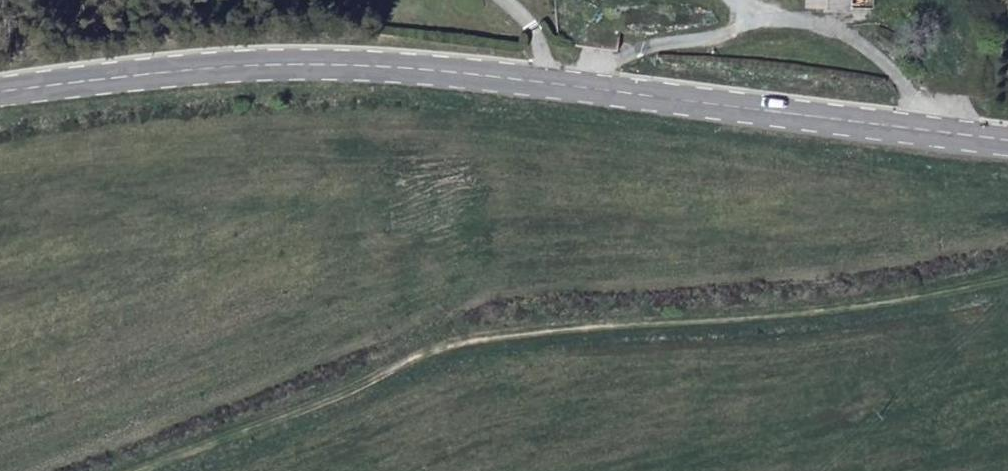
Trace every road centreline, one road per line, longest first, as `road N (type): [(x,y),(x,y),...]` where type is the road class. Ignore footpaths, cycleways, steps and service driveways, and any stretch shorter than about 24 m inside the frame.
road 1 (secondary): [(0,90),(231,66),(406,67),(1007,133)]
road 2 (track): [(1007,281),(849,305),(535,329),(416,350),(115,470)]

